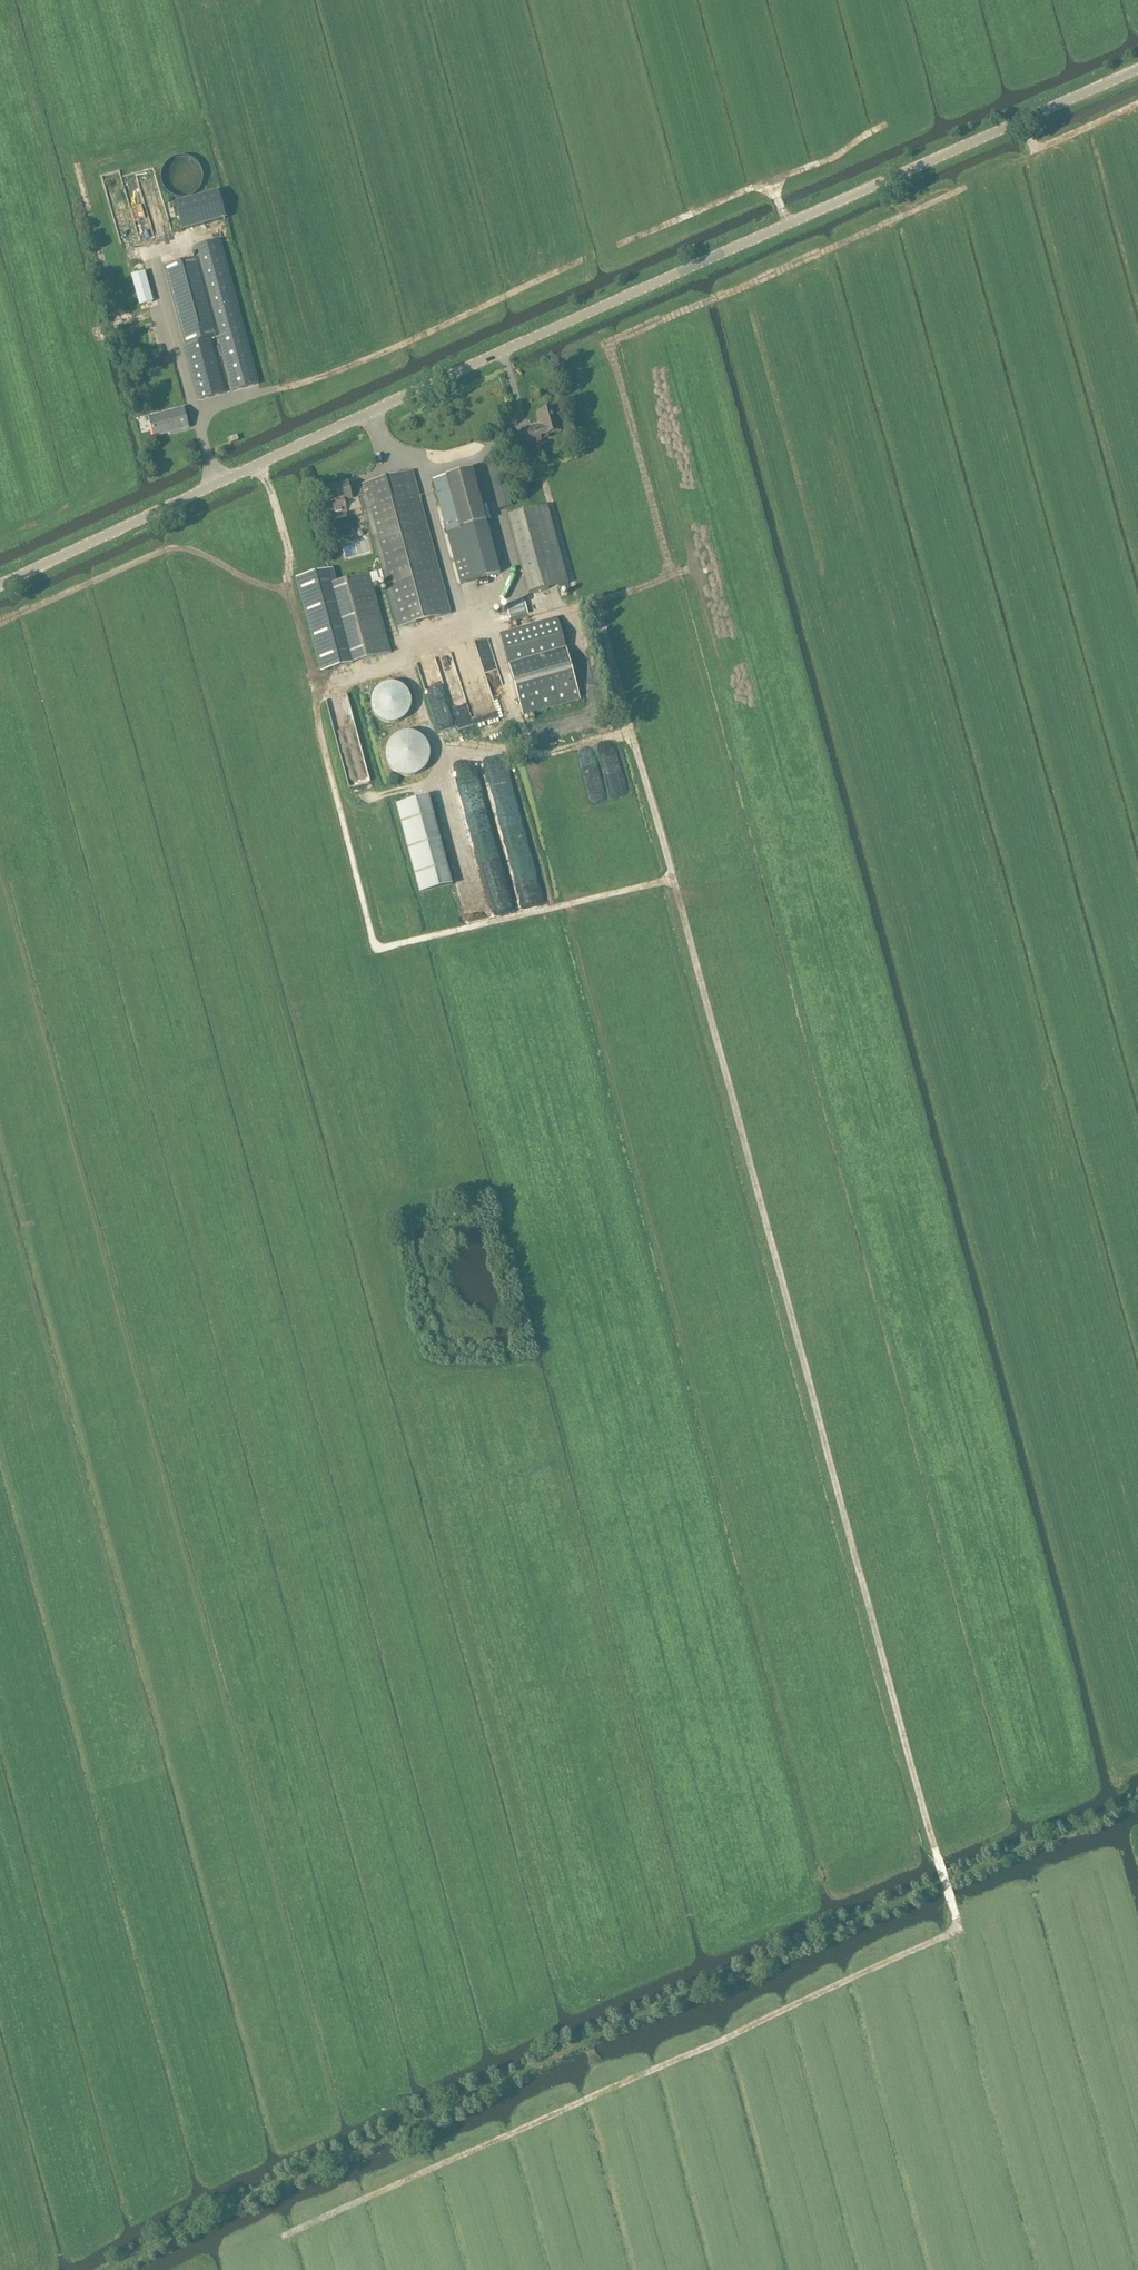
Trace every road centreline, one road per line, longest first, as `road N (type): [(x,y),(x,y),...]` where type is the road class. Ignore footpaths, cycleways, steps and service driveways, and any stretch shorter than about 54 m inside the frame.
road 1 (track): [(283,2234),(960,1930),(596,601),(672,575),(609,344),(964,188)]
road 2 (unclassified): [(0,588),(600,307),(1137,72)]
road 3 (track): [(673,879),(376,949),(318,723),(324,688),(292,588),(168,551),(0,627)]
road 4 (track): [(196,412),(378,354),(816,164),(884,124)]
road 5 (track): [(0,536),(120,484),(130,471),(97,329),(167,311)]
road 6 (track): [(292,588),(281,517),(260,463)]

